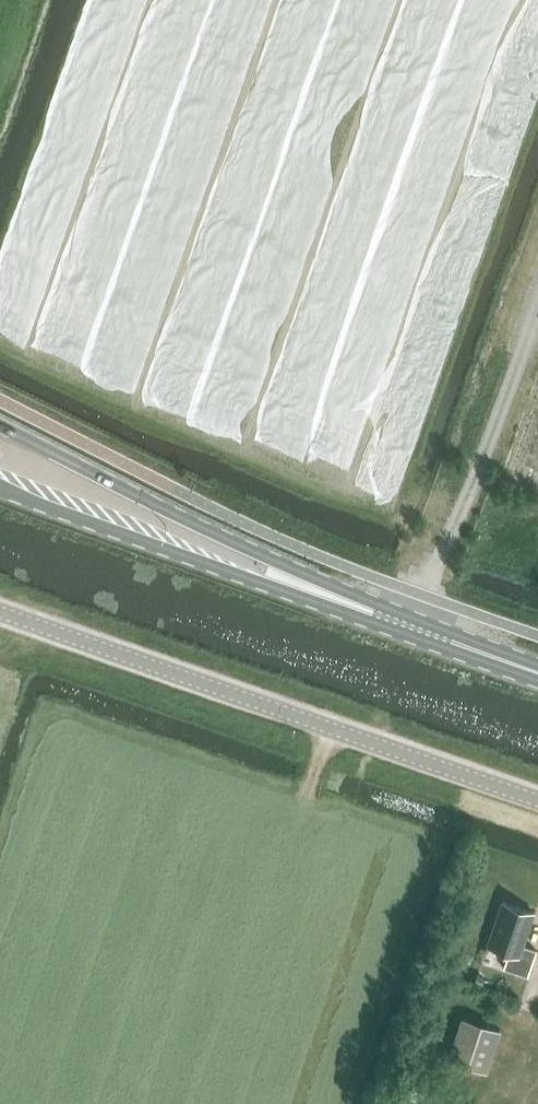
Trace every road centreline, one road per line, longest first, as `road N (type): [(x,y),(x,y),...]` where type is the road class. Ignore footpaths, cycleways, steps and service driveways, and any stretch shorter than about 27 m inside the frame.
road 1 (unclassified): [(537,799),(0,613)]
road 2 (primary): [(346,605),(268,556),(0,430)]
road 3 (primary): [(0,483),(346,605)]
road 4 (primary): [(537,672),(346,605)]

